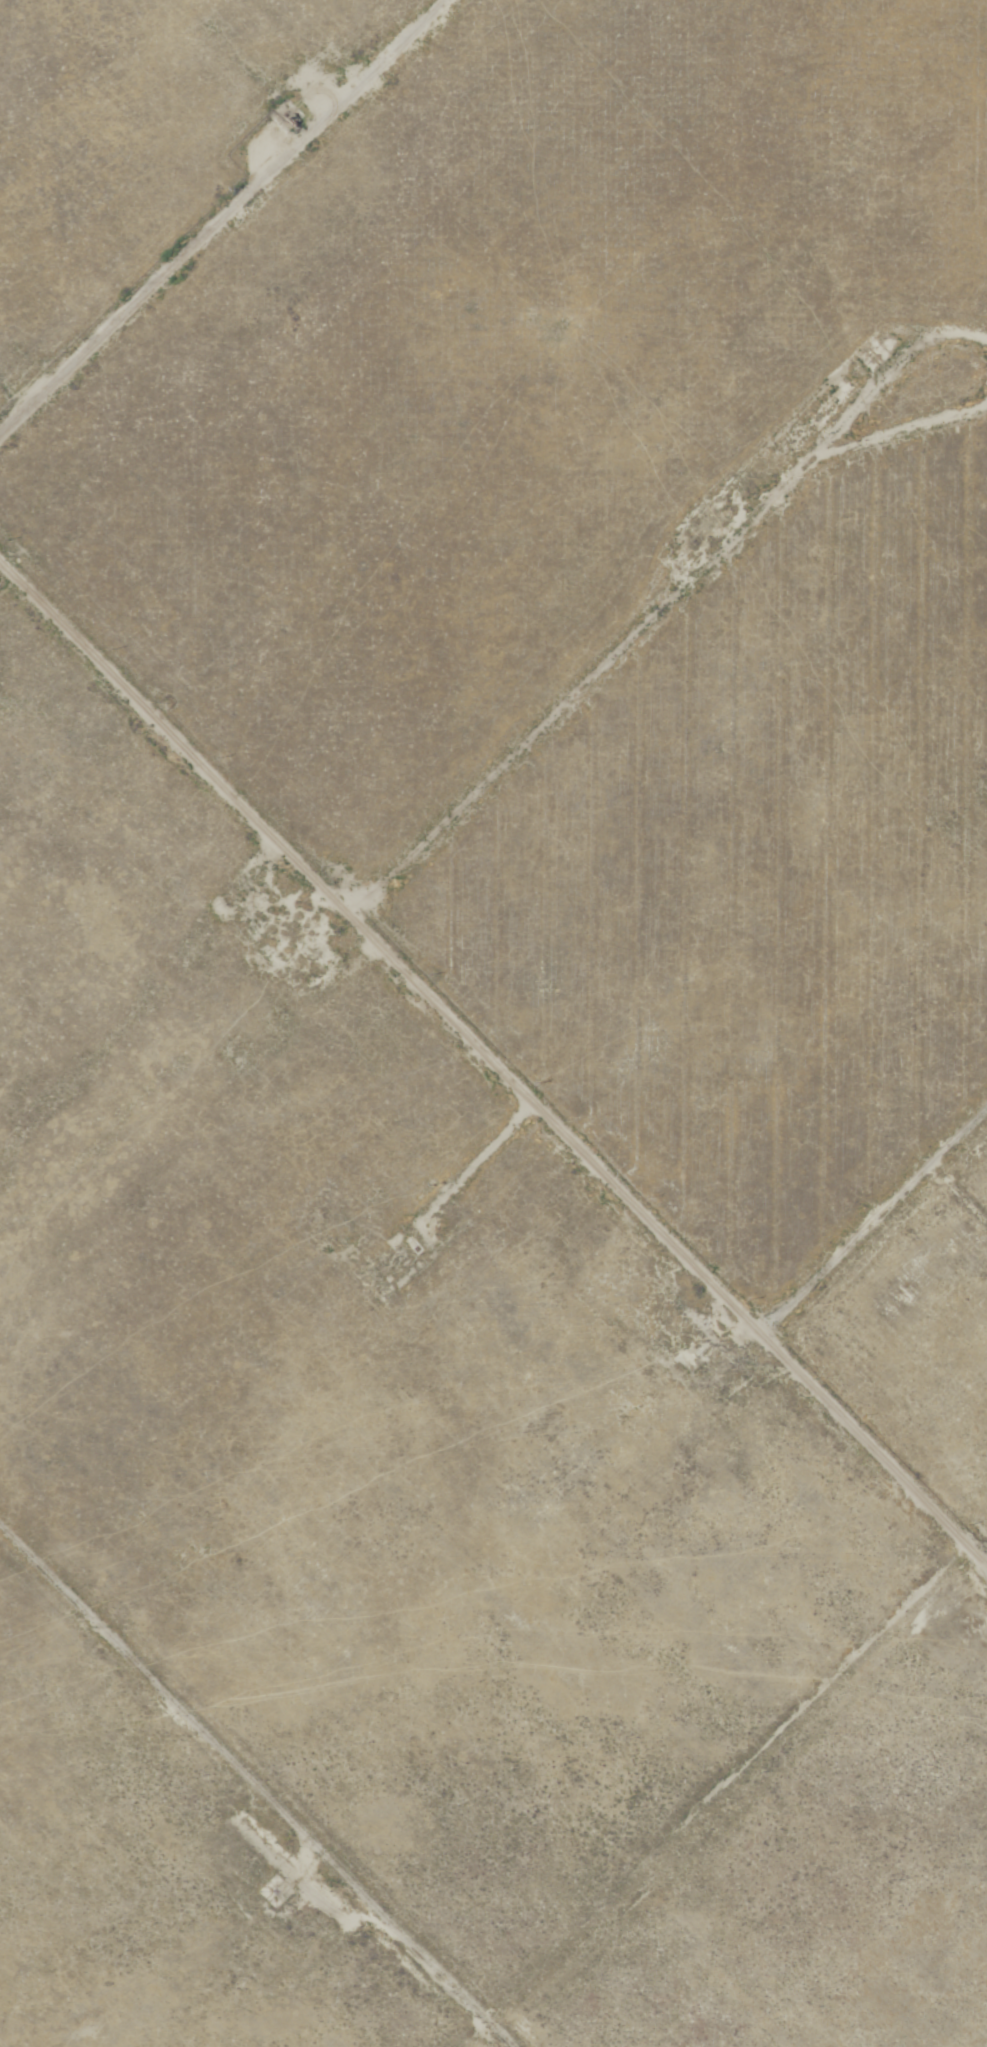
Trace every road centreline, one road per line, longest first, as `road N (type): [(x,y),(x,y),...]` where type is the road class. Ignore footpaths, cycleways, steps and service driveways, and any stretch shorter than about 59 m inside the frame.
road 1 (track): [(0,563),(986,1570)]
road 2 (track): [(0,1534),(503,2046)]
road 3 (track): [(431,0),(0,417)]
road 4 (track): [(986,1103),(756,1330)]

